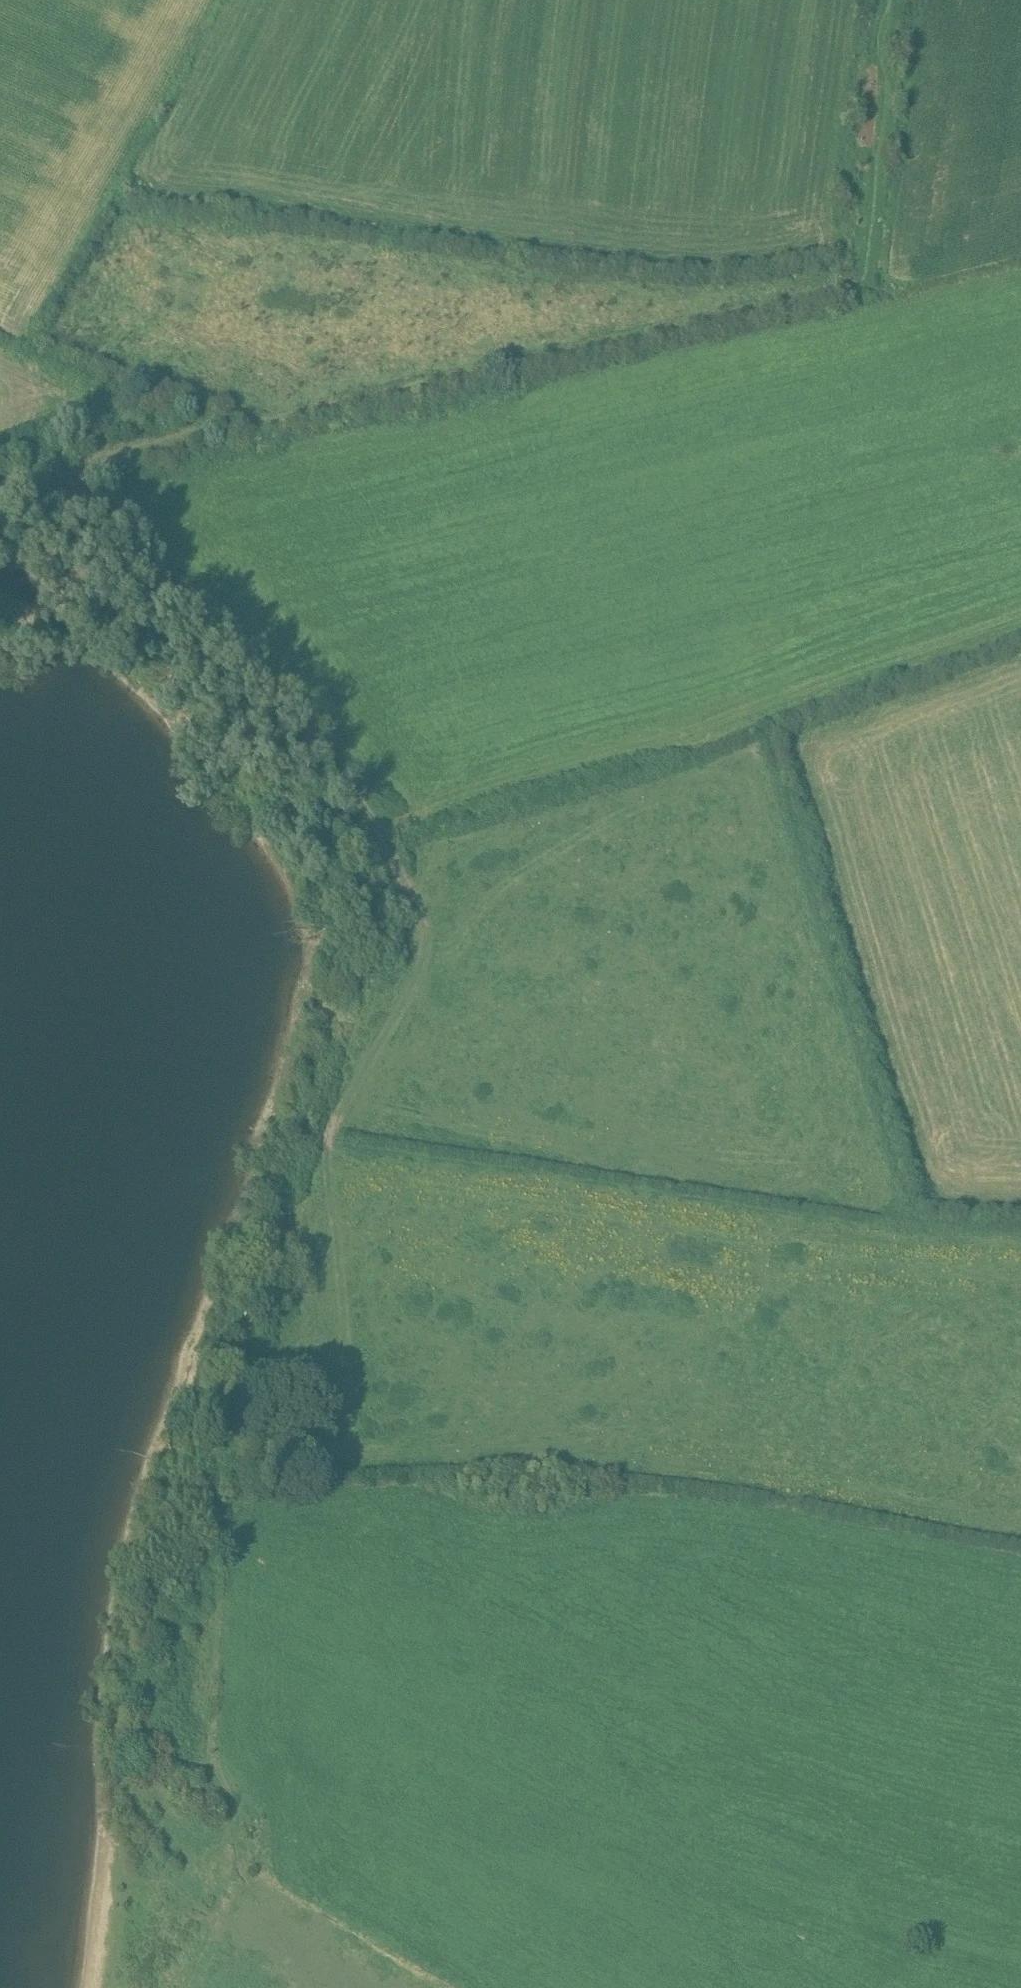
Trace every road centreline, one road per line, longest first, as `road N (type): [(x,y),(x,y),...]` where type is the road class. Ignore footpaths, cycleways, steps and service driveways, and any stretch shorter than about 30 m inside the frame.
road 1 (track): [(894,0),(847,291)]

